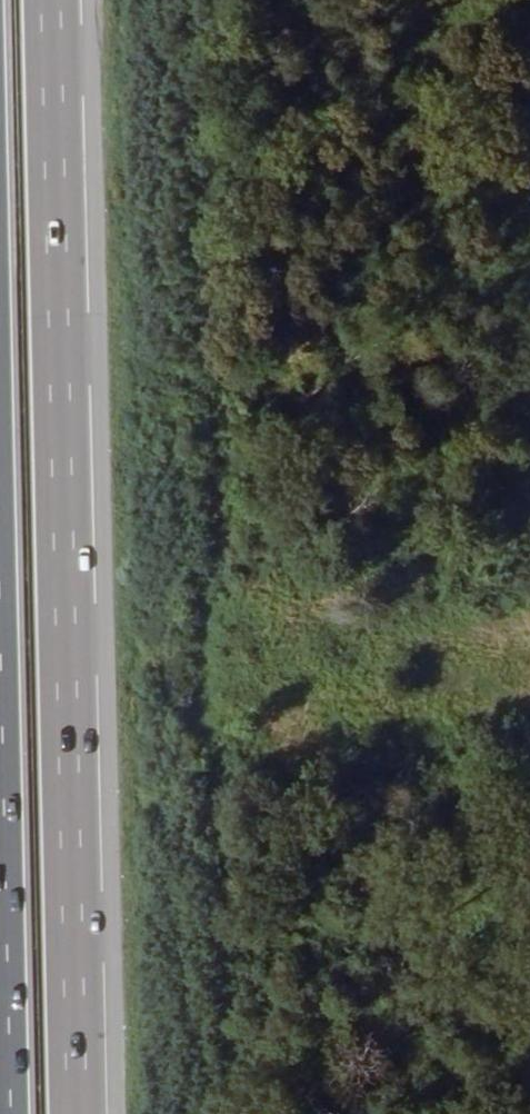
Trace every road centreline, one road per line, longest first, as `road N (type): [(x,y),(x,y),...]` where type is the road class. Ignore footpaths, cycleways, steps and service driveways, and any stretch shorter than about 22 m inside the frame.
road 1 (motorway): [(81,1113),(50,0)]
road 2 (motorway): [(0,976),(3,1113)]

